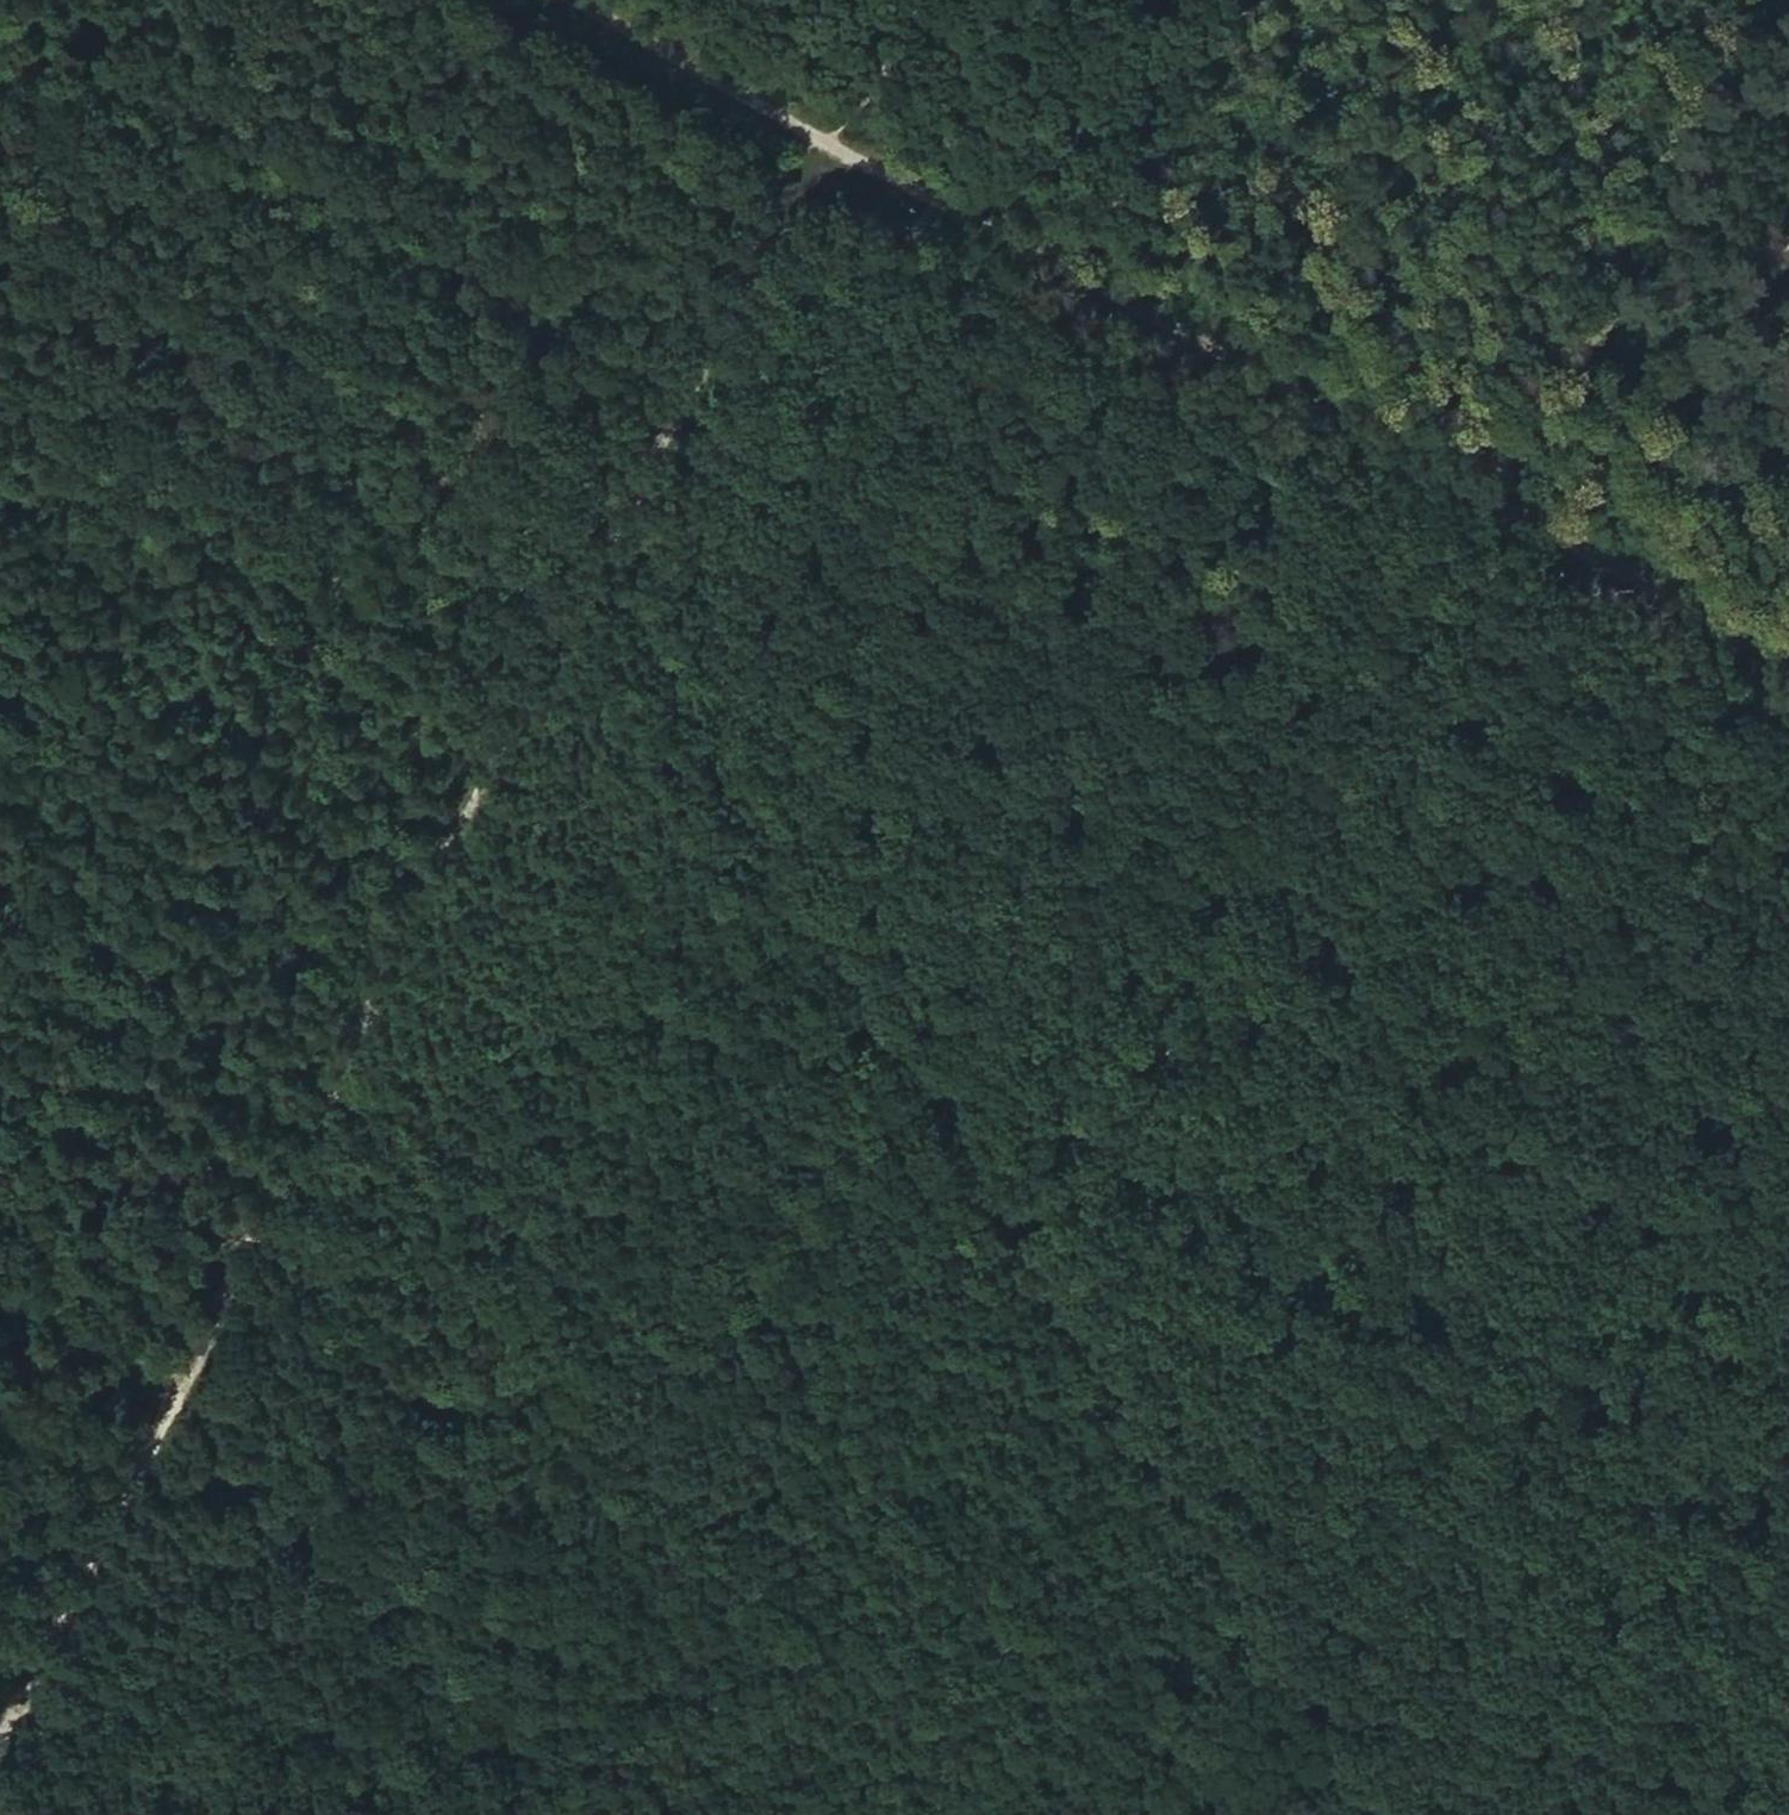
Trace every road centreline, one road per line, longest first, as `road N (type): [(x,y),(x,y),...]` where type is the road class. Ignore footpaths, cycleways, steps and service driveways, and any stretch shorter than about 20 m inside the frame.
road 1 (track): [(591,0),(1788,650)]
road 2 (track): [(1761,0),(1518,501)]

